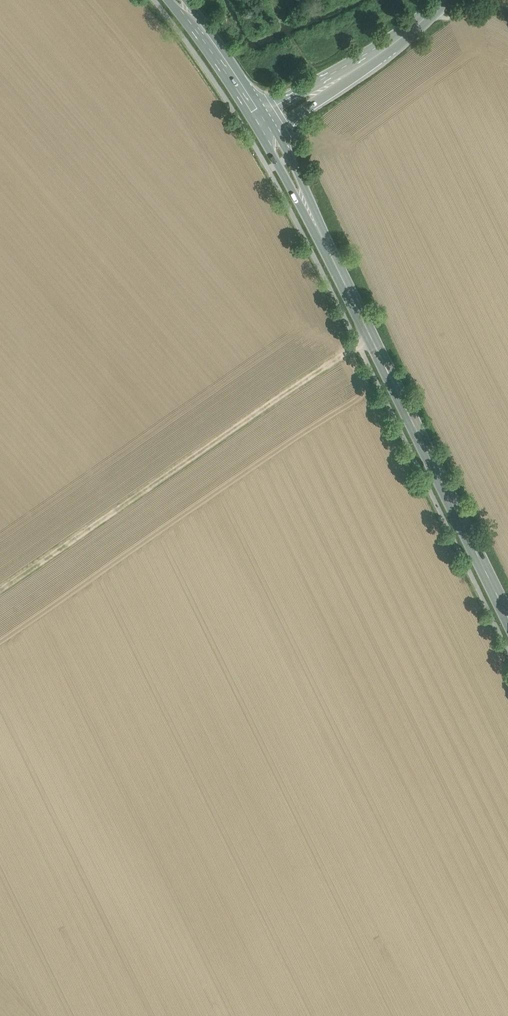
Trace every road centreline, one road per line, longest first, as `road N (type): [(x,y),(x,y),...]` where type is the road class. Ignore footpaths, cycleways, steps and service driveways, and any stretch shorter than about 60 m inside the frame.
road 1 (primary): [(262,118),(507,616)]
road 2 (track): [(0,591),(371,335)]
road 3 (secondary): [(262,118),(389,48),(443,0)]
road 4 (primary): [(177,0),(262,118)]

